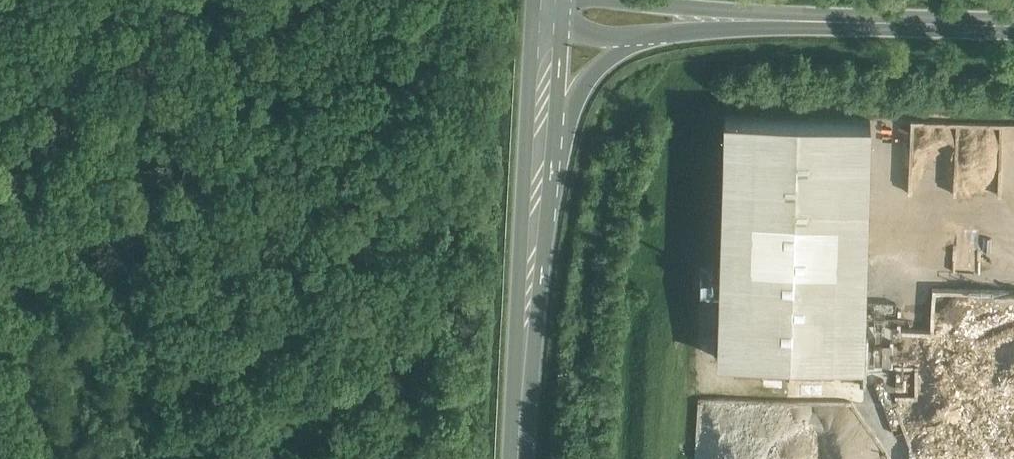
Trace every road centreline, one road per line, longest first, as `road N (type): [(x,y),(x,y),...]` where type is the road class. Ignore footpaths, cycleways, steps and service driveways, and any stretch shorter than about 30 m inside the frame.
road 1 (tertiary): [(672,18),(1013,26)]
road 2 (primary): [(540,139),(518,458)]
road 3 (tertiary): [(540,139),(588,78),(672,18)]
road 4 (primary): [(548,13),(540,139)]
road 5 (tertiary): [(672,18),(548,13)]

